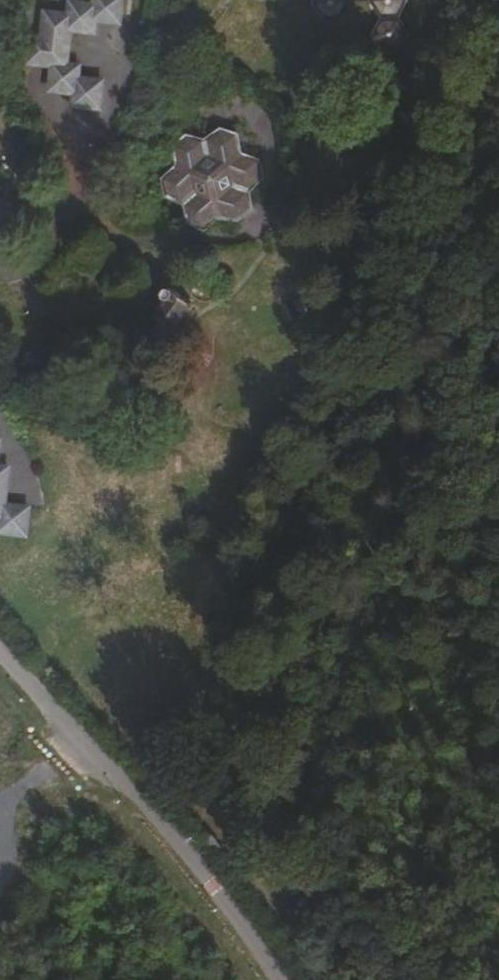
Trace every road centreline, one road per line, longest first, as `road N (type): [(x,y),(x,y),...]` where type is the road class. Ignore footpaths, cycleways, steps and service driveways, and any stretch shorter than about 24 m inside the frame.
road 1 (track): [(477,0),(494,56),(233,522),(374,979)]
road 2 (unclassified): [(280,979),(208,875),(0,648)]

